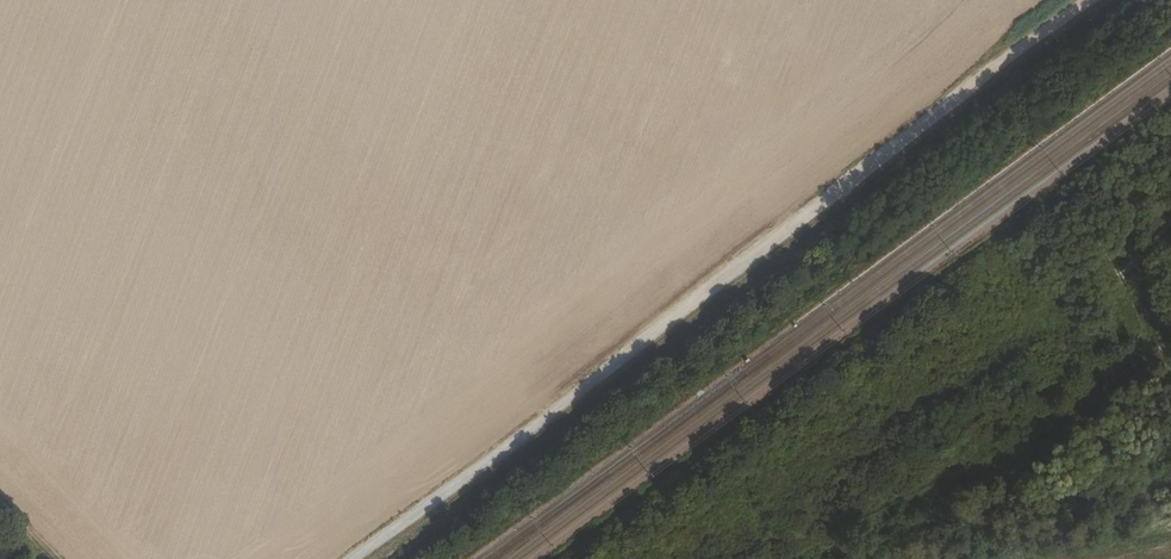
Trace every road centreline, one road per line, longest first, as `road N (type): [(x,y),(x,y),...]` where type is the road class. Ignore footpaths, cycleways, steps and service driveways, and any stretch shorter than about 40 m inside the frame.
road 1 (unclassified): [(1088,0),(352,558)]

